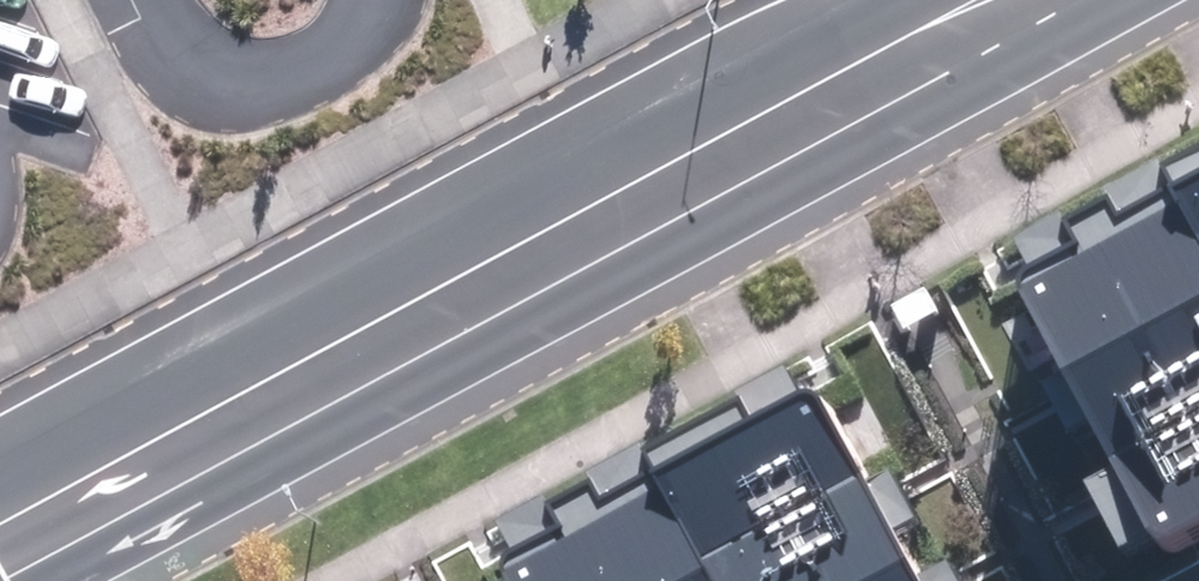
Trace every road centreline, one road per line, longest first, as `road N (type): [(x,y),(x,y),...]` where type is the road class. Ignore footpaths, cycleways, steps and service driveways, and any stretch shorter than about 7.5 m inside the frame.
road 1 (secondary): [(1107,0),(17,580)]
road 2 (secondary): [(0,497),(929,0)]

